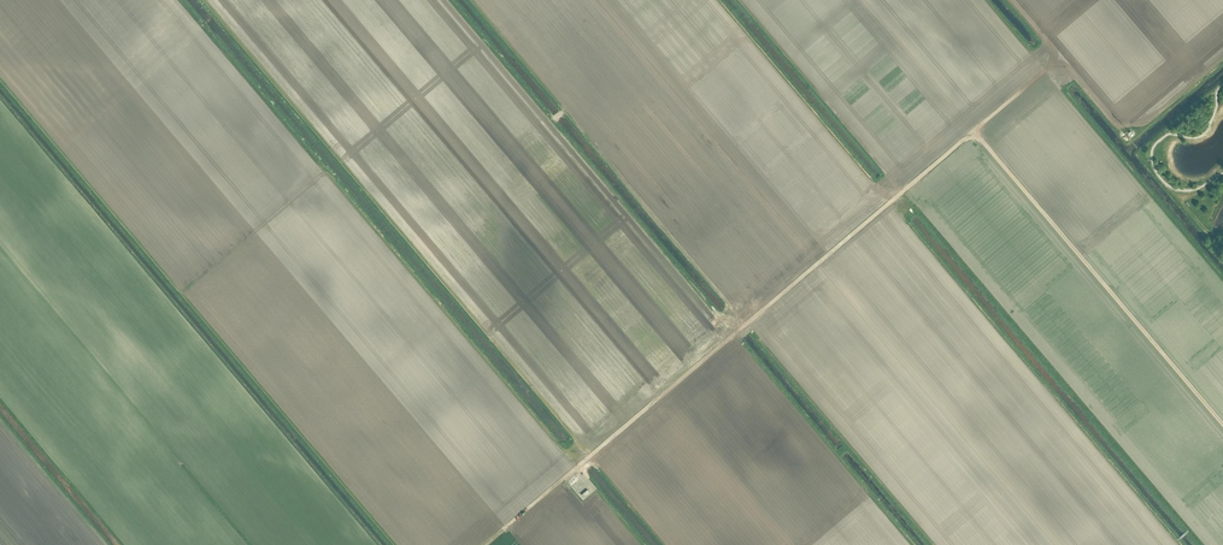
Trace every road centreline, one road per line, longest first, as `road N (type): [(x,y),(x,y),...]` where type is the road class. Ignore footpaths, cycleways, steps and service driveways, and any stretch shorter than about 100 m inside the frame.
road 1 (track): [(503,530),(1055,63),(1116,124),(1130,126)]
road 2 (track): [(1222,424),(973,130)]

